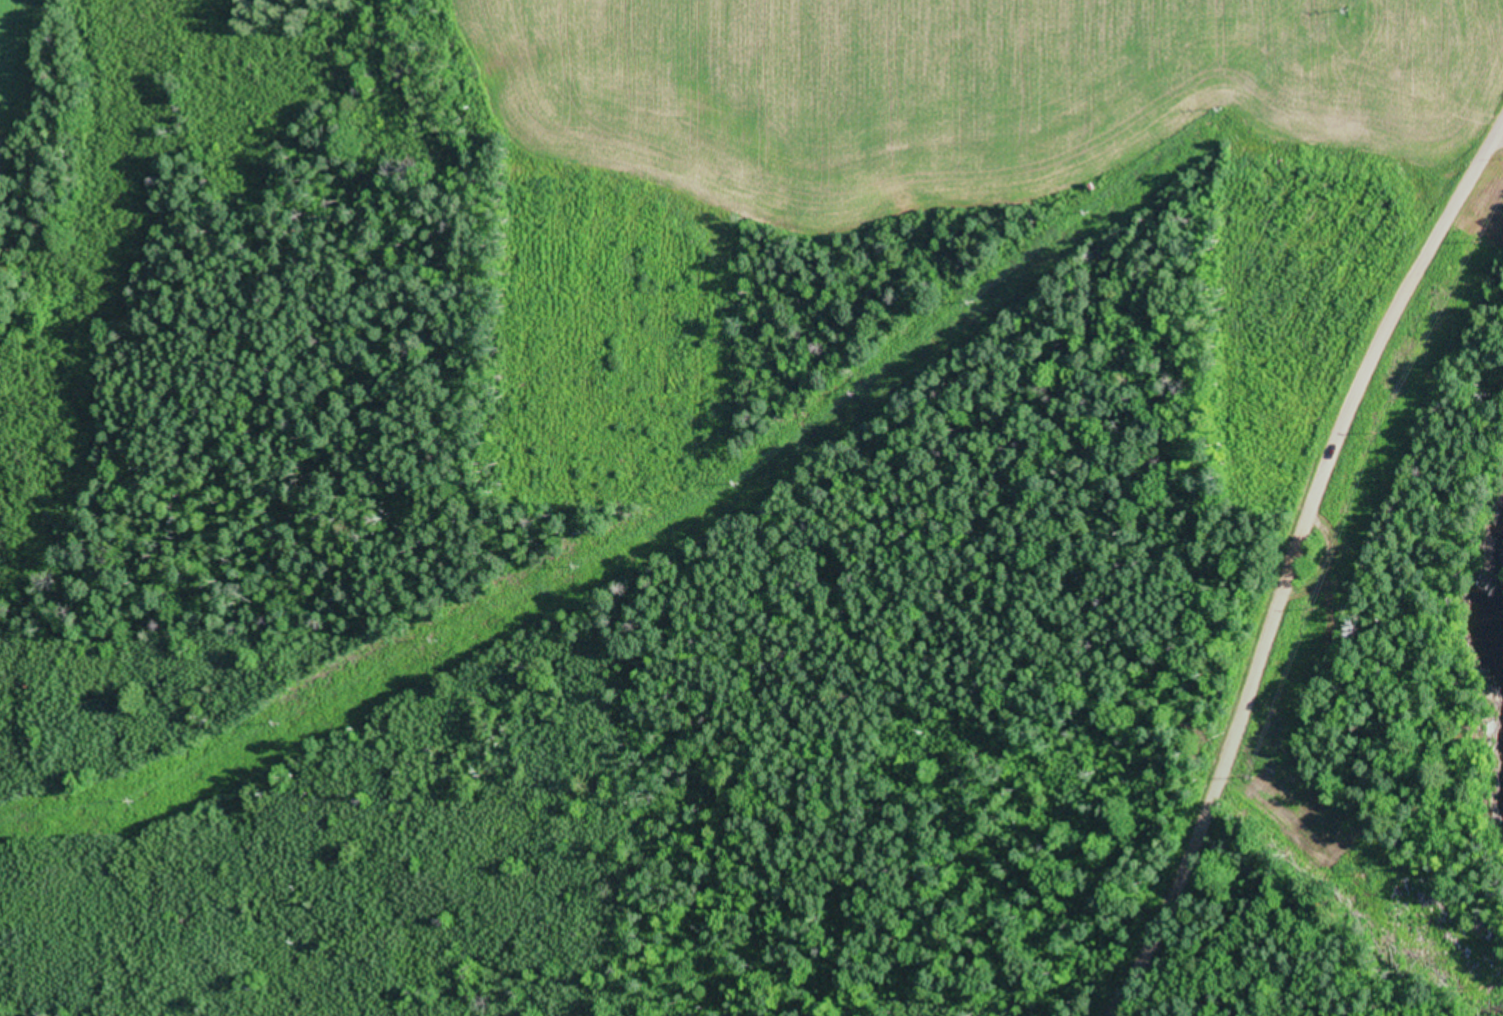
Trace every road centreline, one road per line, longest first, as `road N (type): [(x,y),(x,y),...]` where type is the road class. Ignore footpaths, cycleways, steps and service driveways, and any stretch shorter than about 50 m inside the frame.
road 1 (residential): [(1502,128),(1381,362),(1235,777),(1081,1015)]

